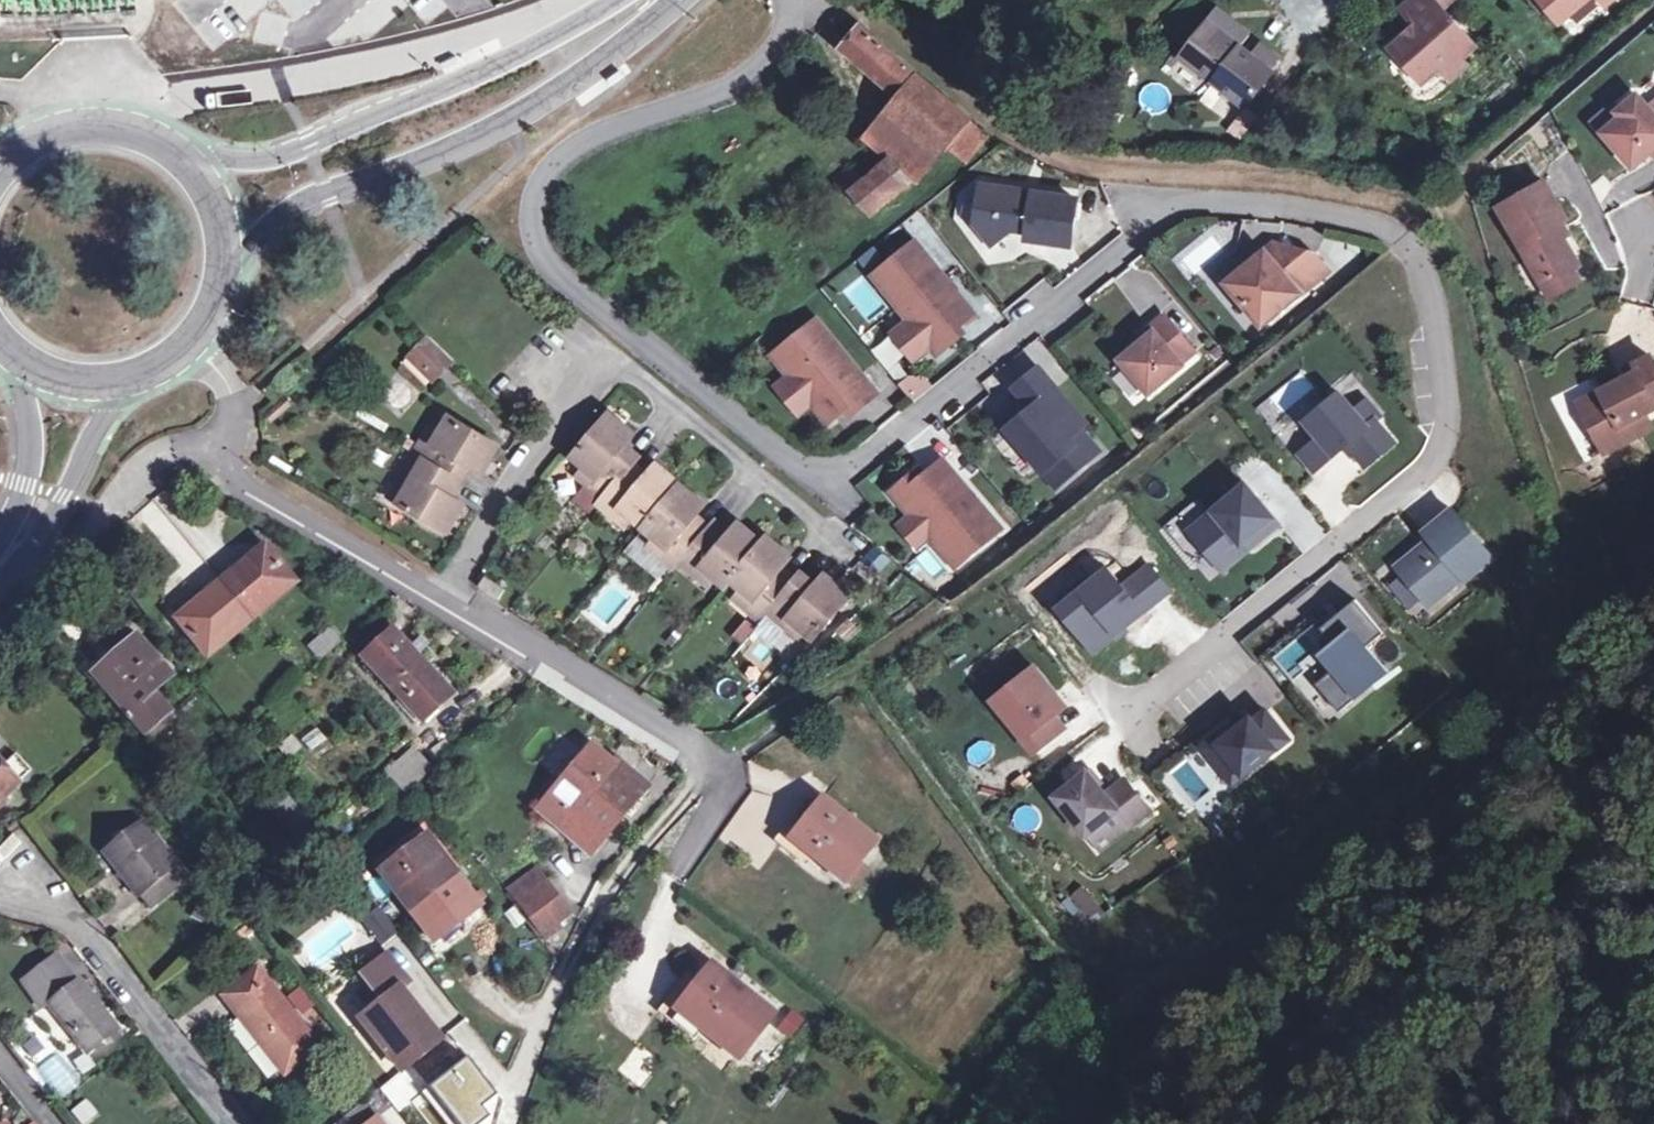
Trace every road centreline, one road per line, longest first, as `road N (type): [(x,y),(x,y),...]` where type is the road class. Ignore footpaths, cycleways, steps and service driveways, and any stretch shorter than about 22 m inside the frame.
road 1 (residential): [(1126,714),(1417,479),(1437,454),(1443,424),(1433,325),(1409,251),(1384,230),(1283,207),(1171,206),(856,462),(810,475),(551,269),(531,207),(540,178),(587,139),(740,85),(782,39),(786,0)]
road 2 (track): [(847,0),(1027,145),(1110,176),(1263,179),(1417,204)]
road 3 (residential): [(435,605),(601,359),(838,539)]
road 4 (secondary): [(225,261),(301,203),(511,119),(592,70),(673,0)]
road 5 (secondary): [(619,0),(522,53),(282,155),(213,161),(179,155)]
road 6 (residential): [(714,768),(609,886),(554,989),(502,1123)]
road 7 (residential): [(226,1123),(83,925),(49,904),(0,891)]
road 8 (residential): [(435,605),(714,768)]
road 9 (track): [(1417,204),(1517,130),(1653,9)]
road 10 (residential): [(218,455),(243,490),(435,605)]
road 11 (secondary): [(0,585),(60,515),(102,427),(139,376)]
road 12 (secondary): [(17,357),(29,457),(0,536)]
road 13 (secondary): [(179,155),(145,134),(106,125),(50,132),(19,149)]
road 14 (secondary): [(17,357),(89,383),(139,376)]

